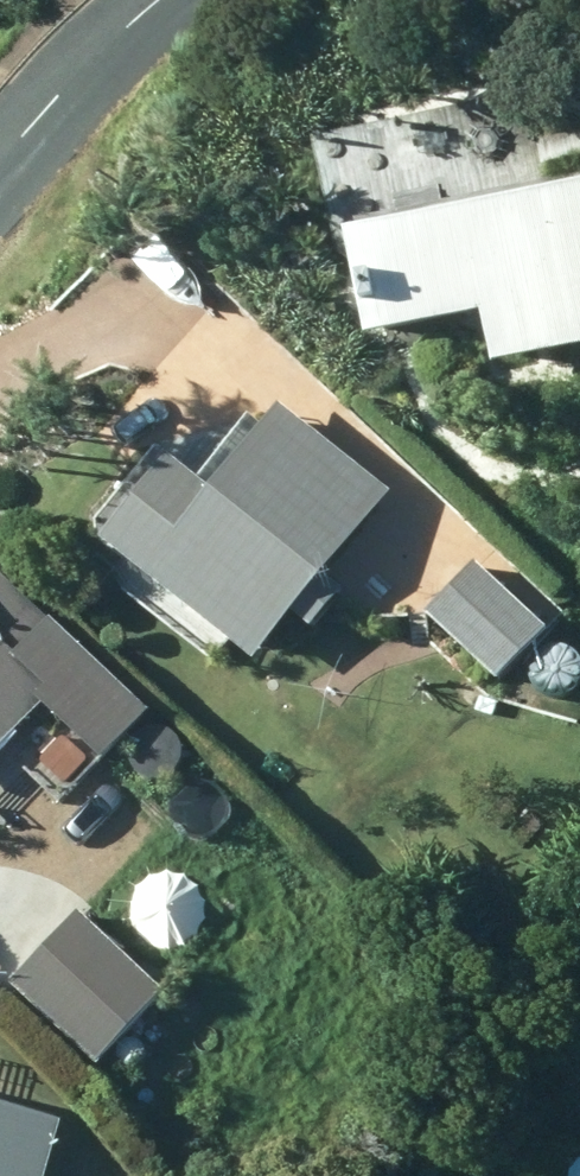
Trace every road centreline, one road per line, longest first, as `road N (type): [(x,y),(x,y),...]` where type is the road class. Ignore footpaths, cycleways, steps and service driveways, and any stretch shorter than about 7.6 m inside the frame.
road 1 (tertiary): [(0,172),(111,42),(159,0)]

